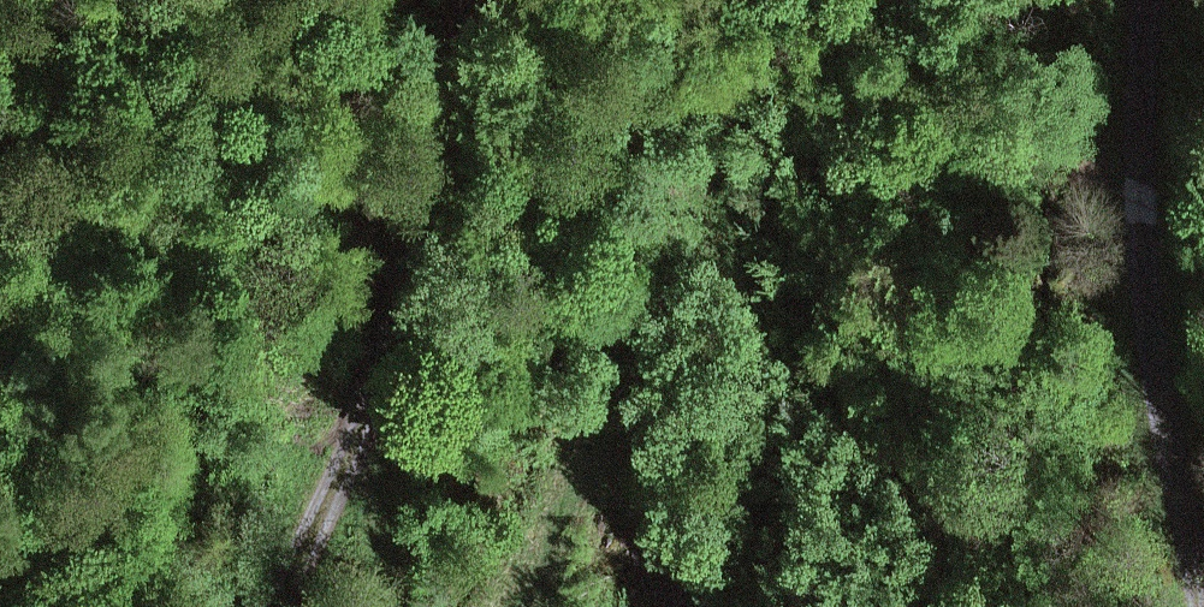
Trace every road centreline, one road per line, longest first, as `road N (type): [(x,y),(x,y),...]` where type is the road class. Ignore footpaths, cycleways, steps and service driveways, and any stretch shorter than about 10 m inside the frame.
road 1 (track): [(510,606),(543,558),(715,103),(747,109),(750,203),(817,513),(802,606)]
road 2 (track): [(291,606),(355,464),(417,292),(482,0)]
road 3 (track): [(1153,0),(1144,196),(1154,297),(1203,575)]
road 4 (track): [(355,464),(367,606)]

